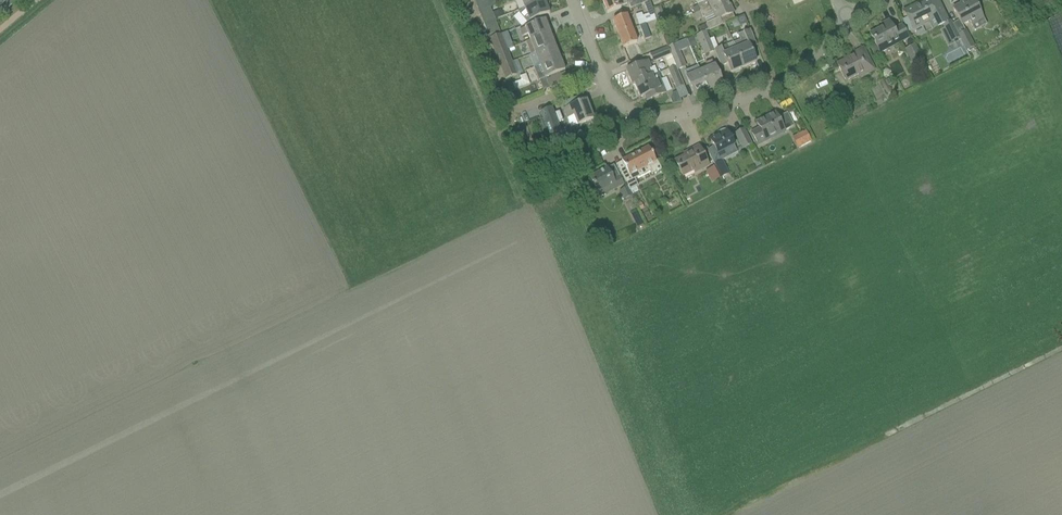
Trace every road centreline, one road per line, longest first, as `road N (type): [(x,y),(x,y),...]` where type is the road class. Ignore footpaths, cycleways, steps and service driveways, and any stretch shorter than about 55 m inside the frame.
road 1 (residential): [(640,118),(754,98),(795,74),(847,21)]
road 2 (residential): [(640,118),(611,98),(570,0)]

